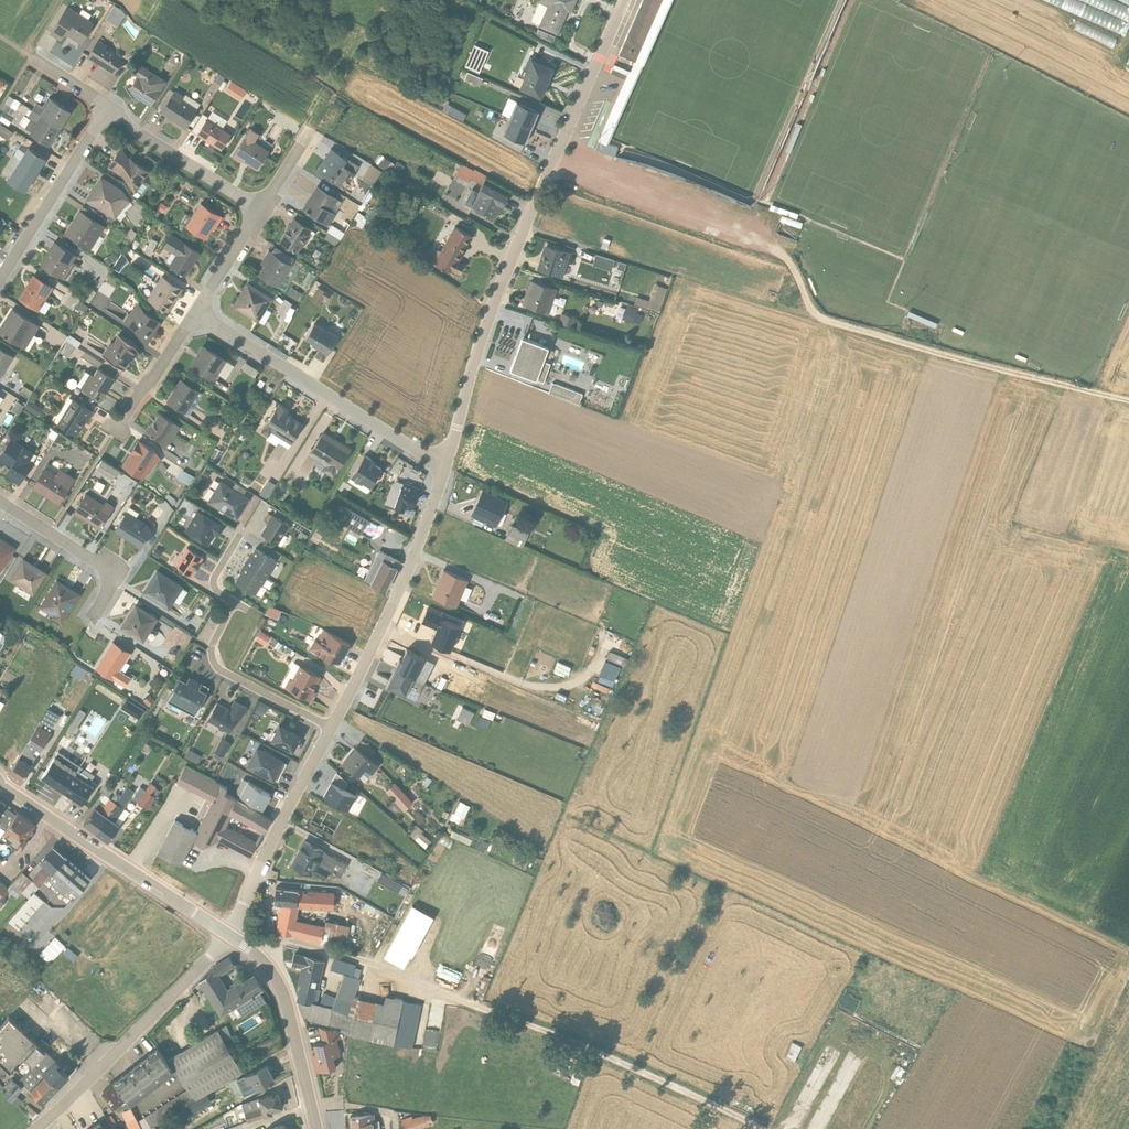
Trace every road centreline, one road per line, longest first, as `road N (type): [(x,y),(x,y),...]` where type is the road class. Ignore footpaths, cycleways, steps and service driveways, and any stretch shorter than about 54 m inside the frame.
road 1 (unclassified): [(620,0),(523,219),(446,458)]
road 2 (track): [(453,990),(571,1031),(773,1128)]
road 3 (track): [(812,306),(1128,394)]
road 4 (track): [(555,149),(772,238),(797,267),(812,306)]
road 5 (residential): [(446,458),(196,306)]
road 6 (residential): [(446,458),(387,610),(333,720)]
road 7 (residential): [(31,1128),(226,928)]
road 8 (residential): [(226,928),(0,783)]
road 9 (residential): [(333,720),(226,928)]
road 10 (unclassified): [(259,951),(285,936),(453,990)]
road 11 (residential): [(0,277),(108,107)]
road 12 (residential): [(333,720),(219,661),(213,637),(234,595)]
road 13 (residential): [(317,1128),(285,992),(259,951)]
road 14 (residential): [(0,501),(116,575),(92,618)]
road 15 (residential): [(261,200),(108,107)]
road 16 (residential): [(119,428),(196,306)]
road 17 (residential): [(196,306),(261,200)]

